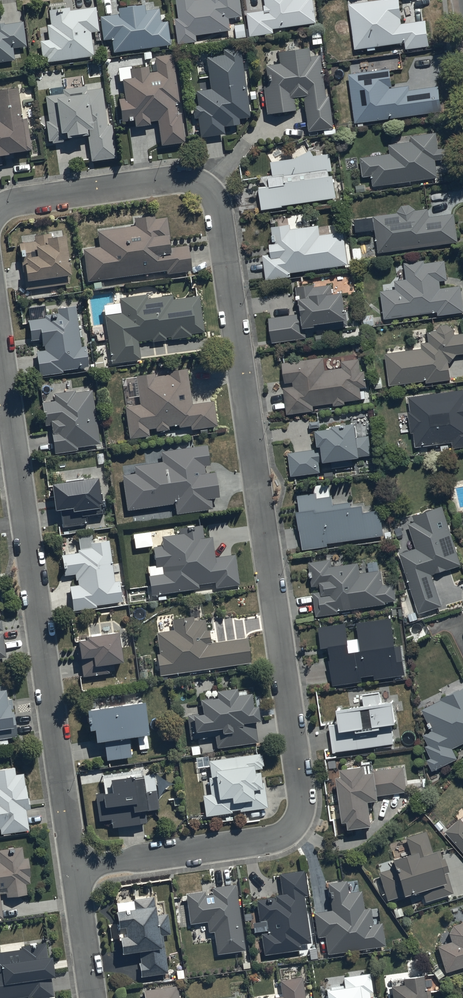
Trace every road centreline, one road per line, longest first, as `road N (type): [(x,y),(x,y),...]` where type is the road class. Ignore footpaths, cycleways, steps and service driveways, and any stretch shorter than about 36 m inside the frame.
road 1 (residential): [(0,209),(174,178),(212,193),(302,800),(297,823),(279,836),(75,866)]
road 2 (residential): [(75,866),(0,346)]
road 3 (residential): [(93,997),(75,866)]

